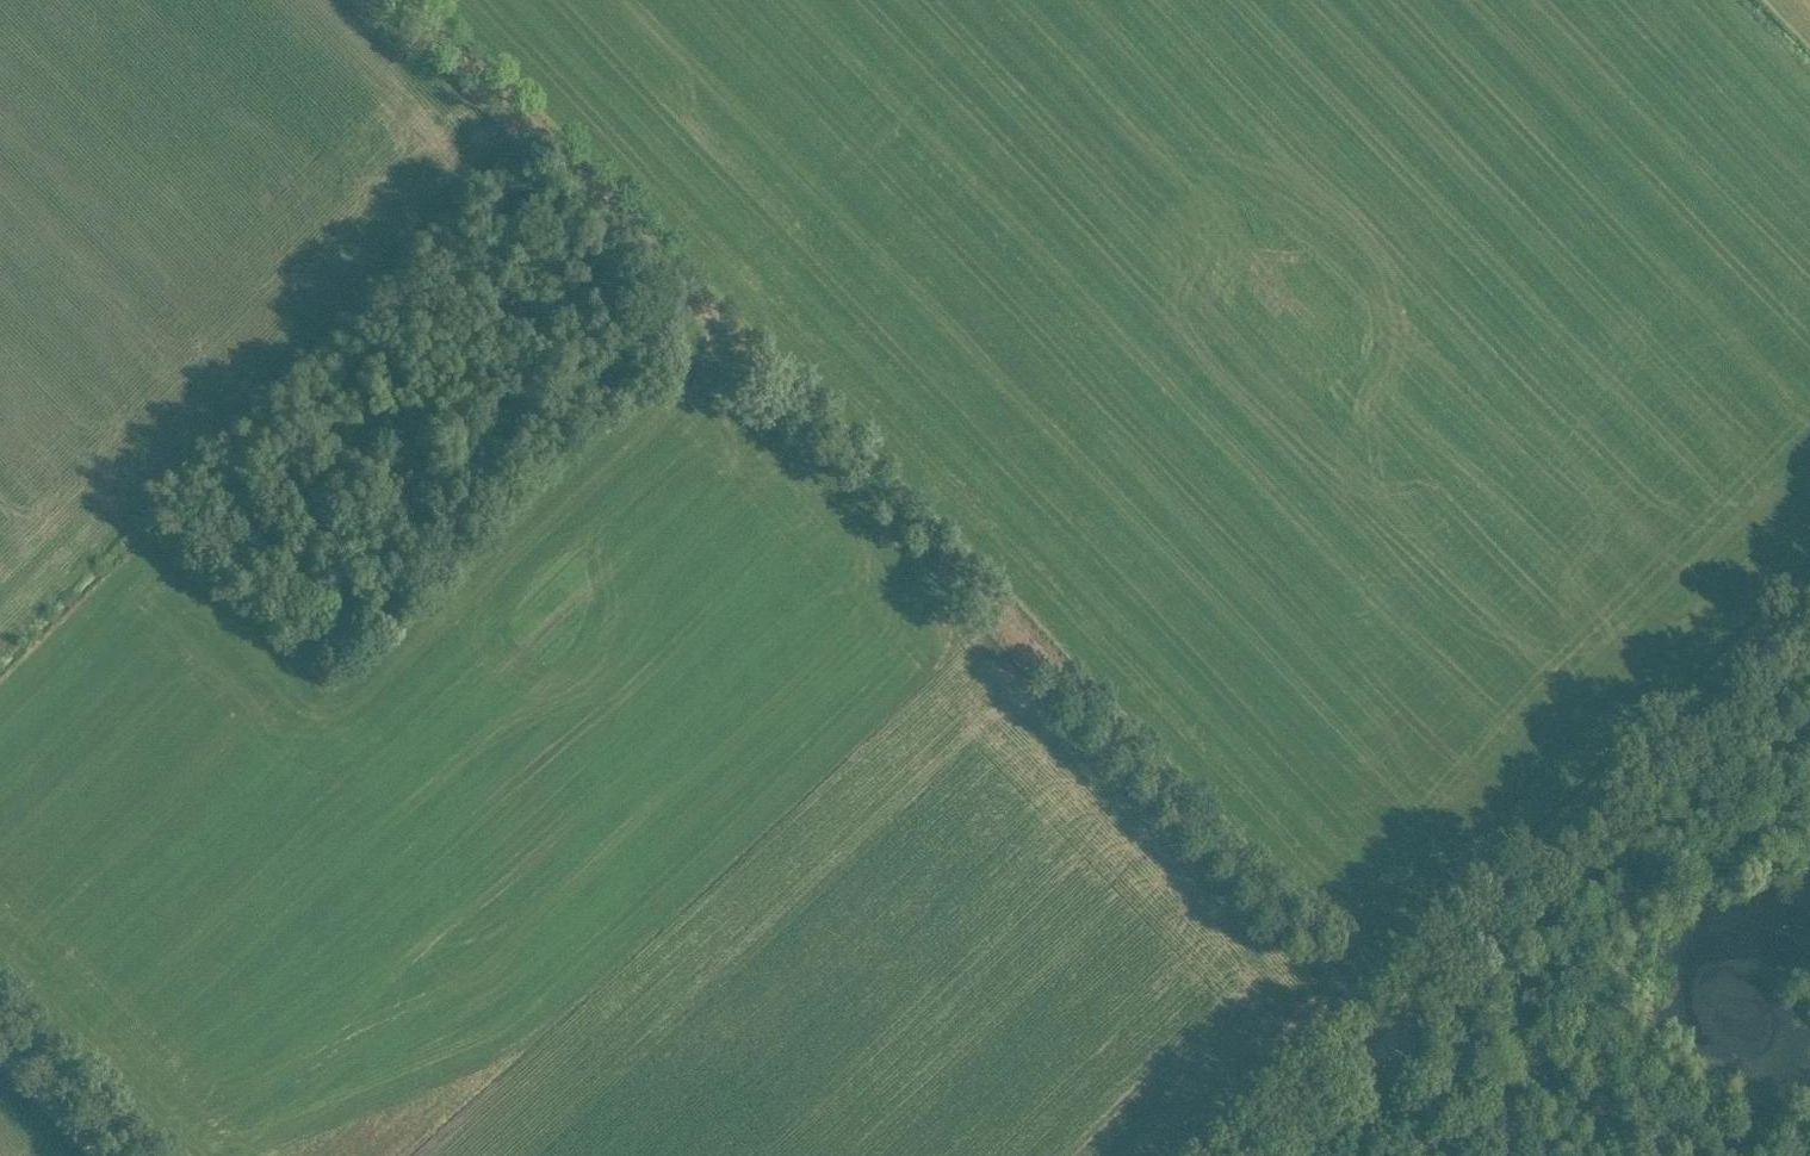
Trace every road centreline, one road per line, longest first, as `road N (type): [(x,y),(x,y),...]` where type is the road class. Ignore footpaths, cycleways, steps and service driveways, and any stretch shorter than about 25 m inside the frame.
road 1 (track): [(1388,1025),(403,0)]
road 2 (unclassified): [(1388,1025),(1809,612)]
road 3 (unclassified): [(1252,1155),(1388,1025)]
road 4 (unclassified): [(1511,1155),(1388,1025)]

